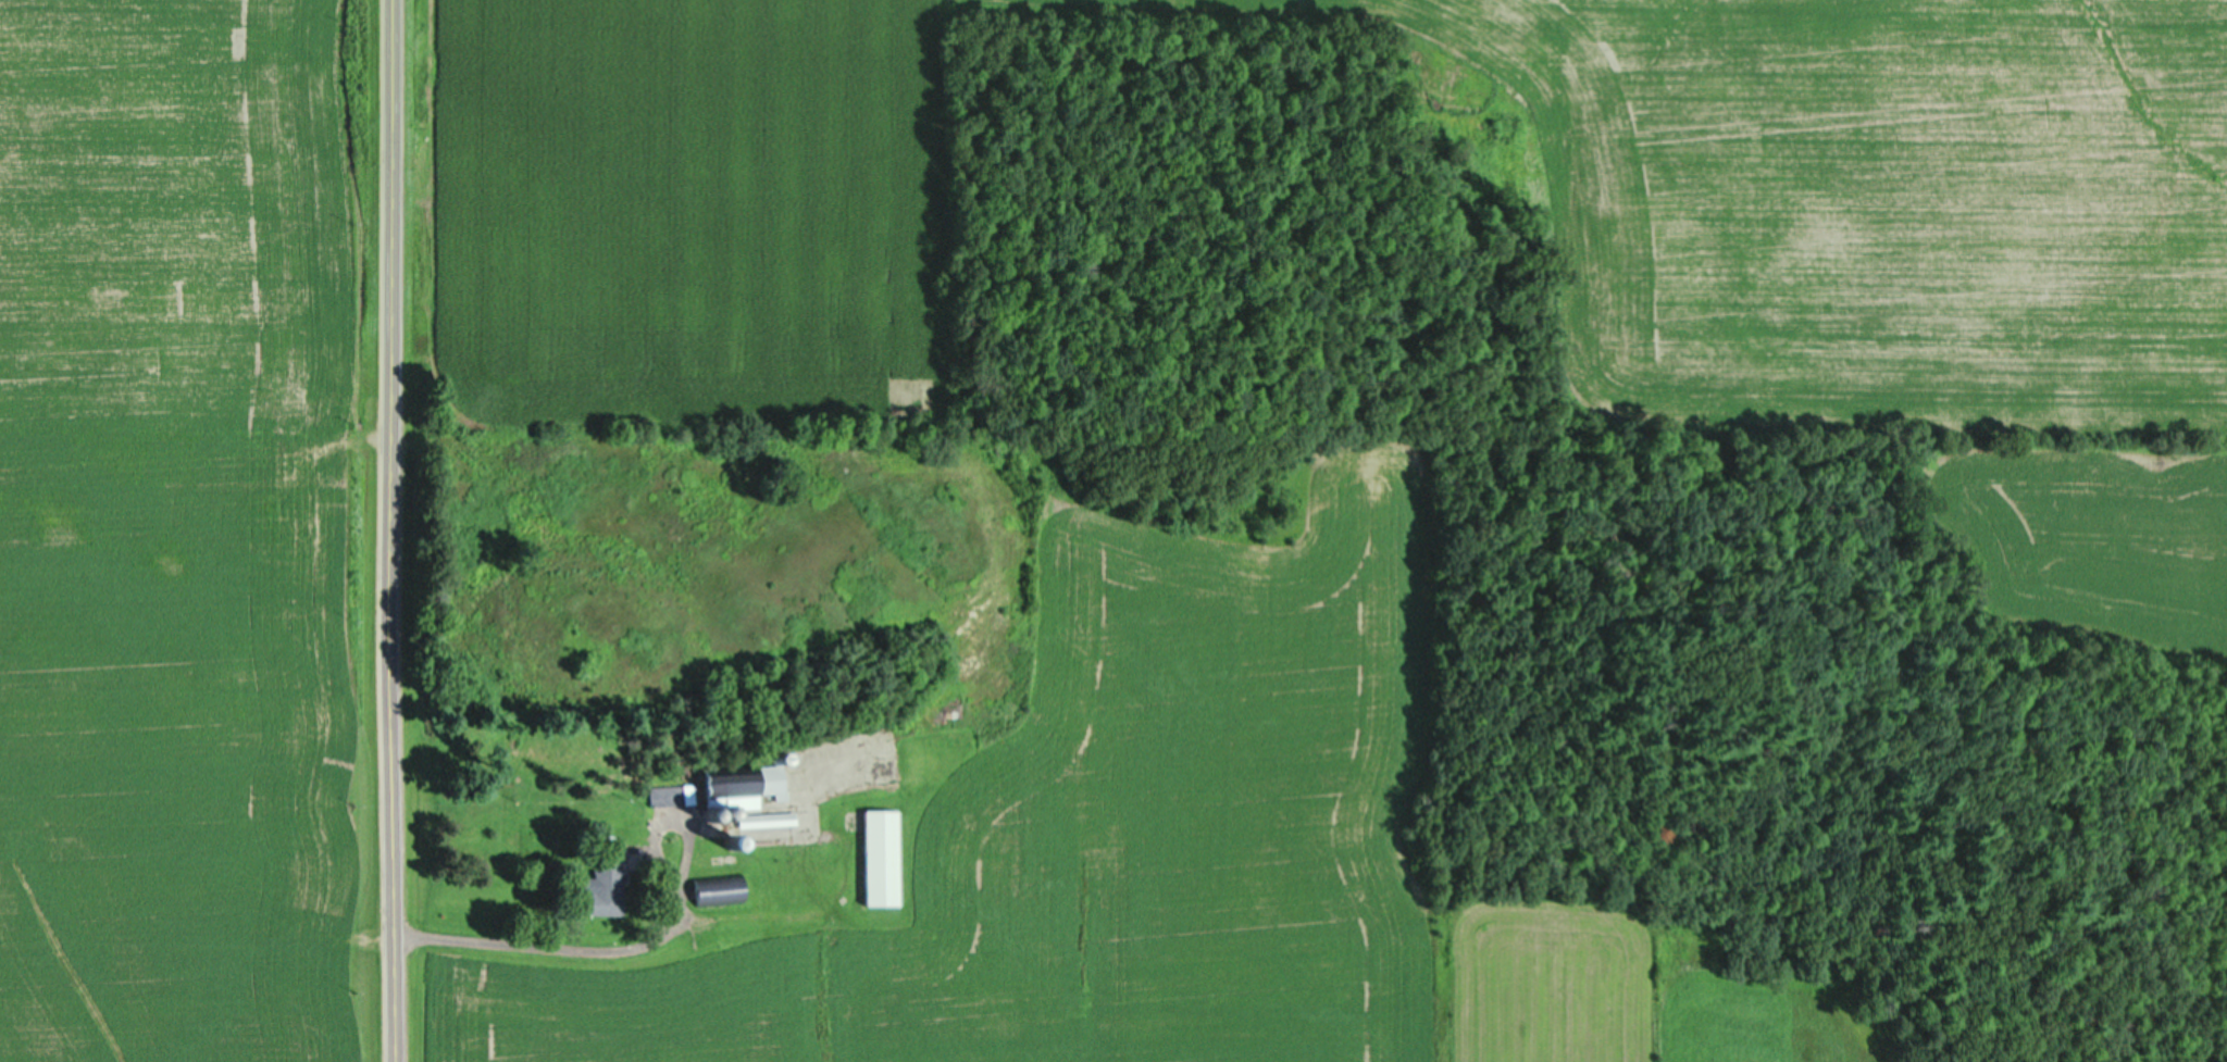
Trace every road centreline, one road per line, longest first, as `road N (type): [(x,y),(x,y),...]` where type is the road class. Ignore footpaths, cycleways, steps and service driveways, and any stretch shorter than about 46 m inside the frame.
road 1 (secondary): [(395,1061),(393,0)]

